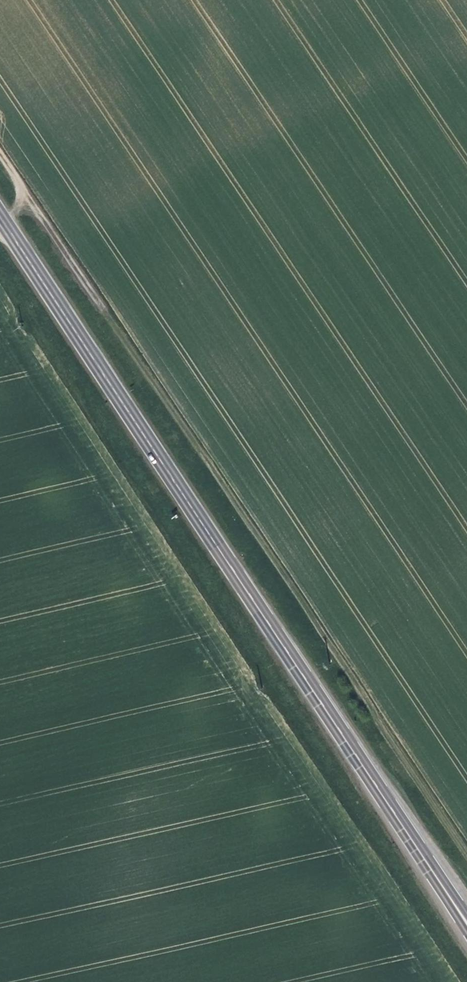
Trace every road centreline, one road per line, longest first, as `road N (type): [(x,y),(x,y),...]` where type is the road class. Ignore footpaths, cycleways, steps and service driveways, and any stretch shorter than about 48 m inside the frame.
road 1 (primary): [(433,872),(3,221)]
road 2 (track): [(466,844),(106,307)]

